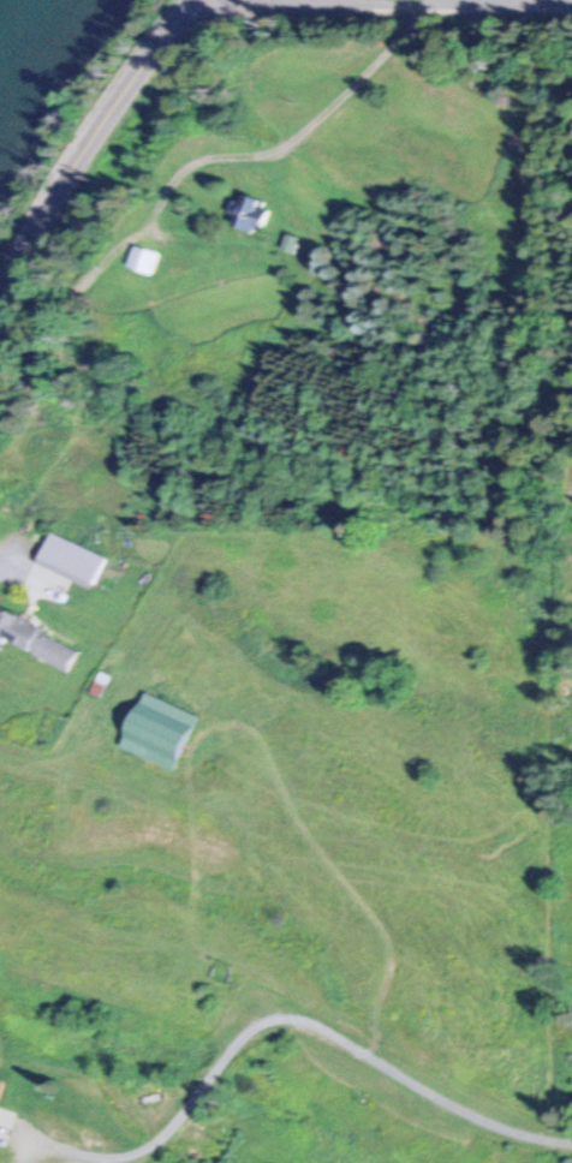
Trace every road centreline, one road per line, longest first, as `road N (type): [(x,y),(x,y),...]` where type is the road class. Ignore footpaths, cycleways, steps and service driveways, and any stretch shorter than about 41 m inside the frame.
road 1 (residential): [(571,1143),(493,1125),(288,1020),(237,1042),(160,1141),(120,1157),(61,1150)]
road 2 (residential): [(0,303),(101,119),(199,0)]

